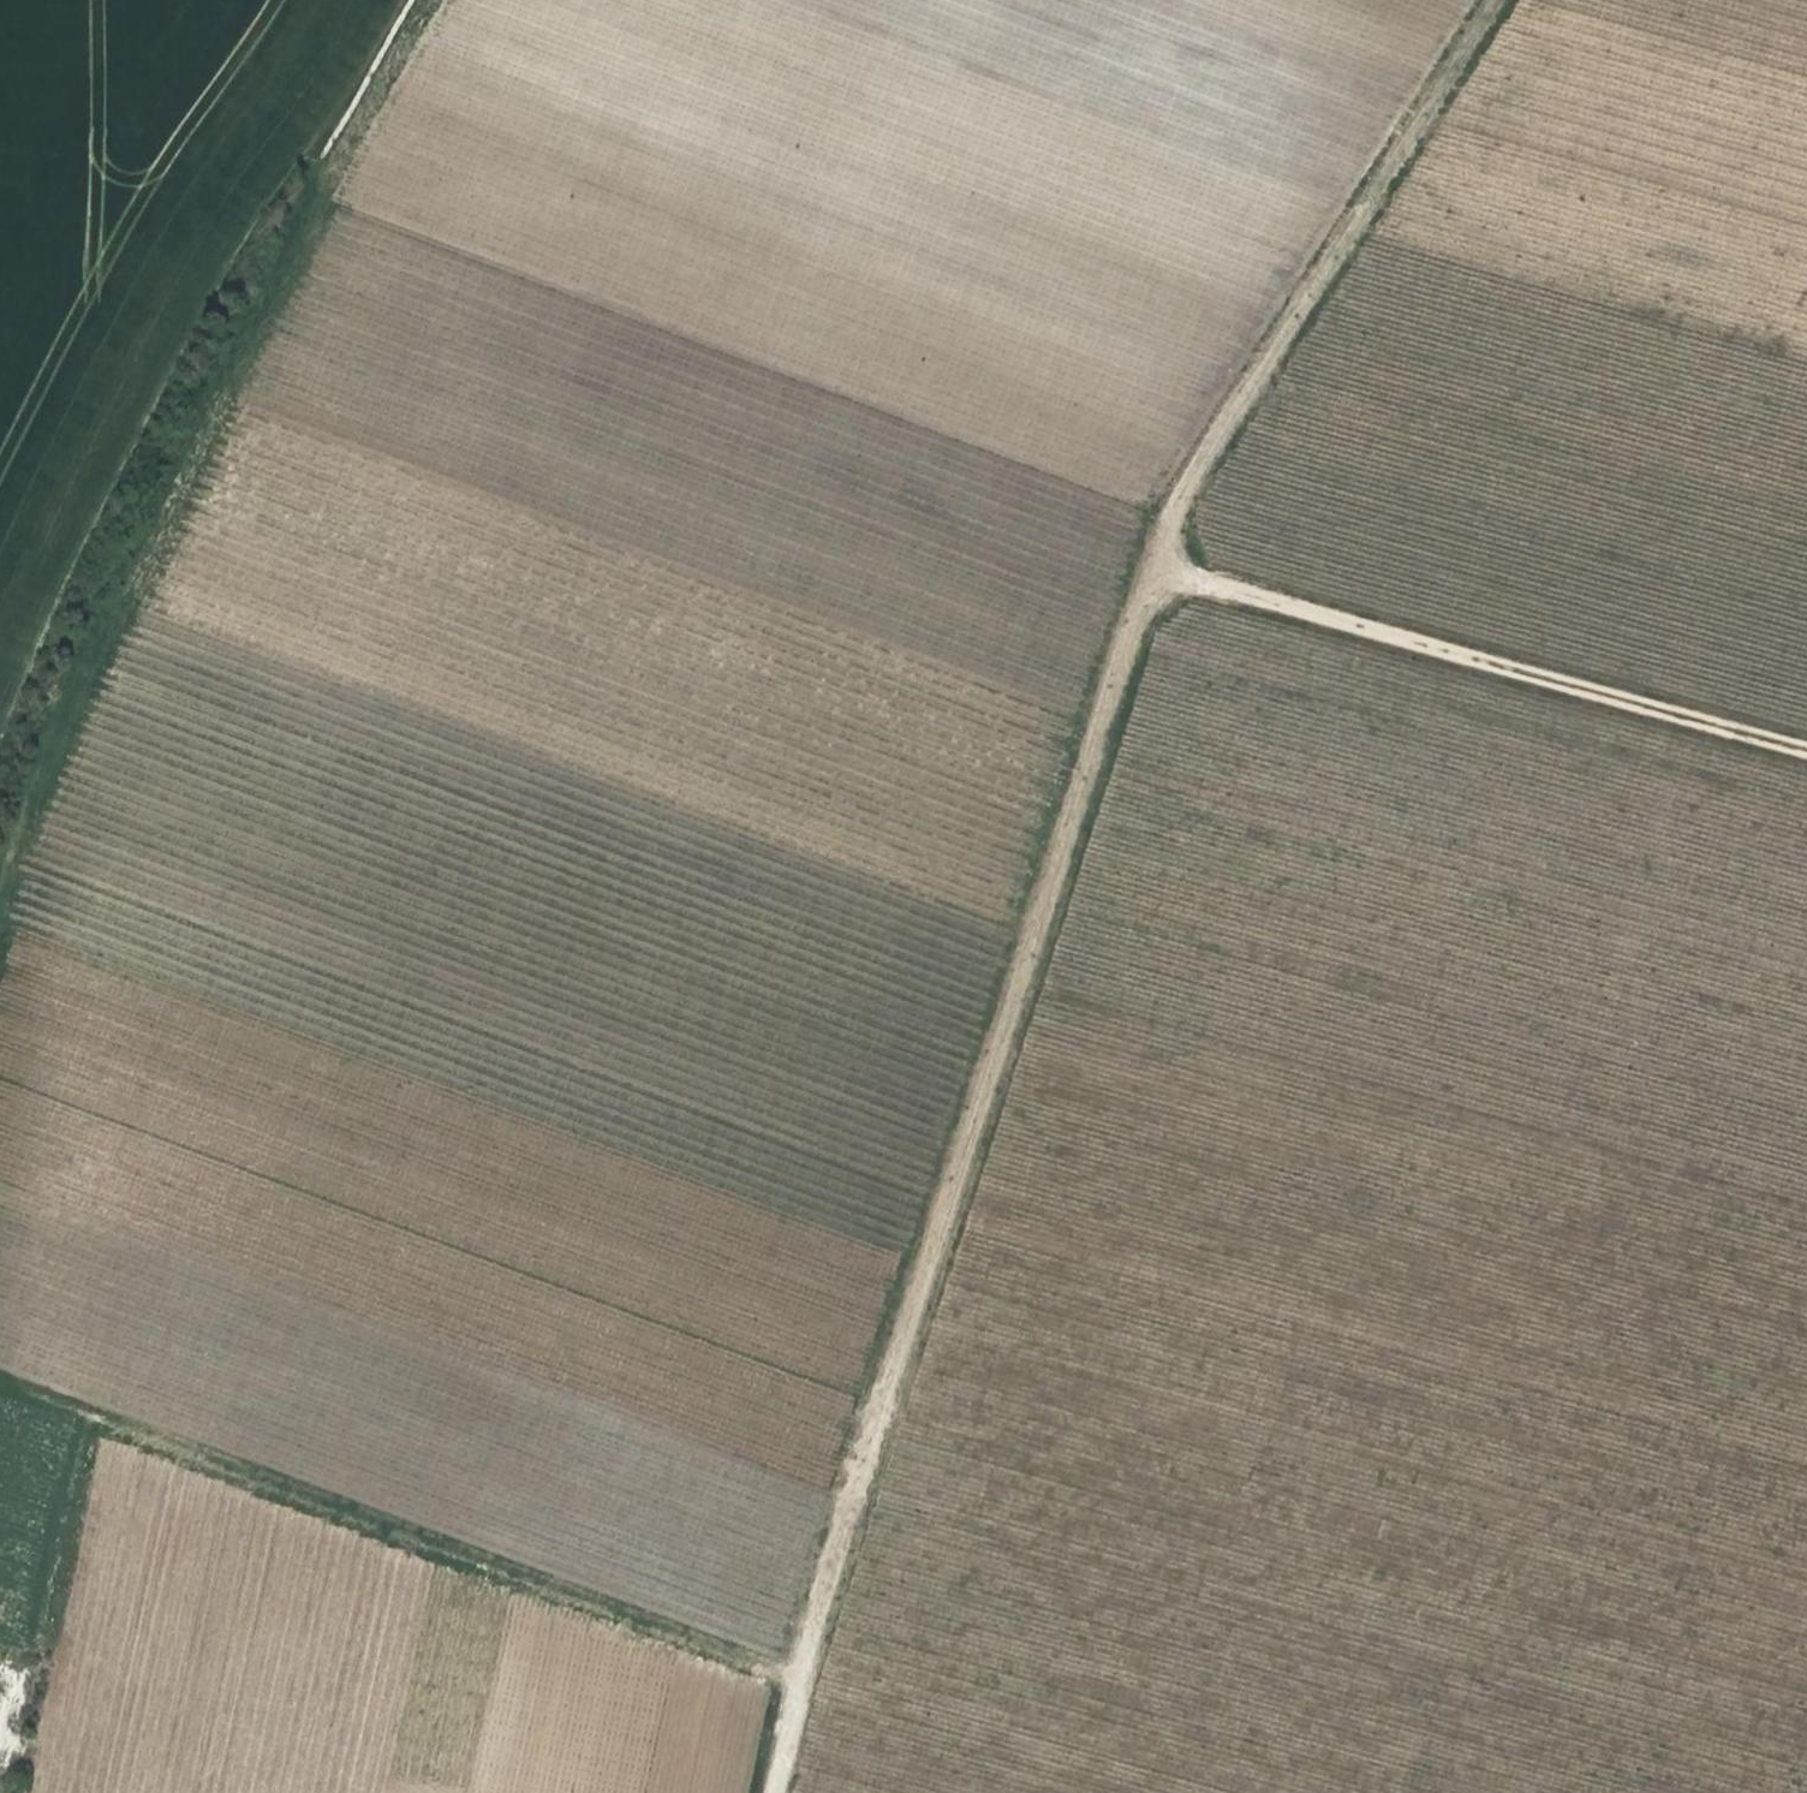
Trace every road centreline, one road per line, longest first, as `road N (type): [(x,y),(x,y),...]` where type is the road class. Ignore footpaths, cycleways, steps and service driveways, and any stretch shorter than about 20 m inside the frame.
road 1 (track): [(779,1792),(799,1672),(1199,455),(1490,0)]
road 2 (track): [(1806,749),(1158,563)]

